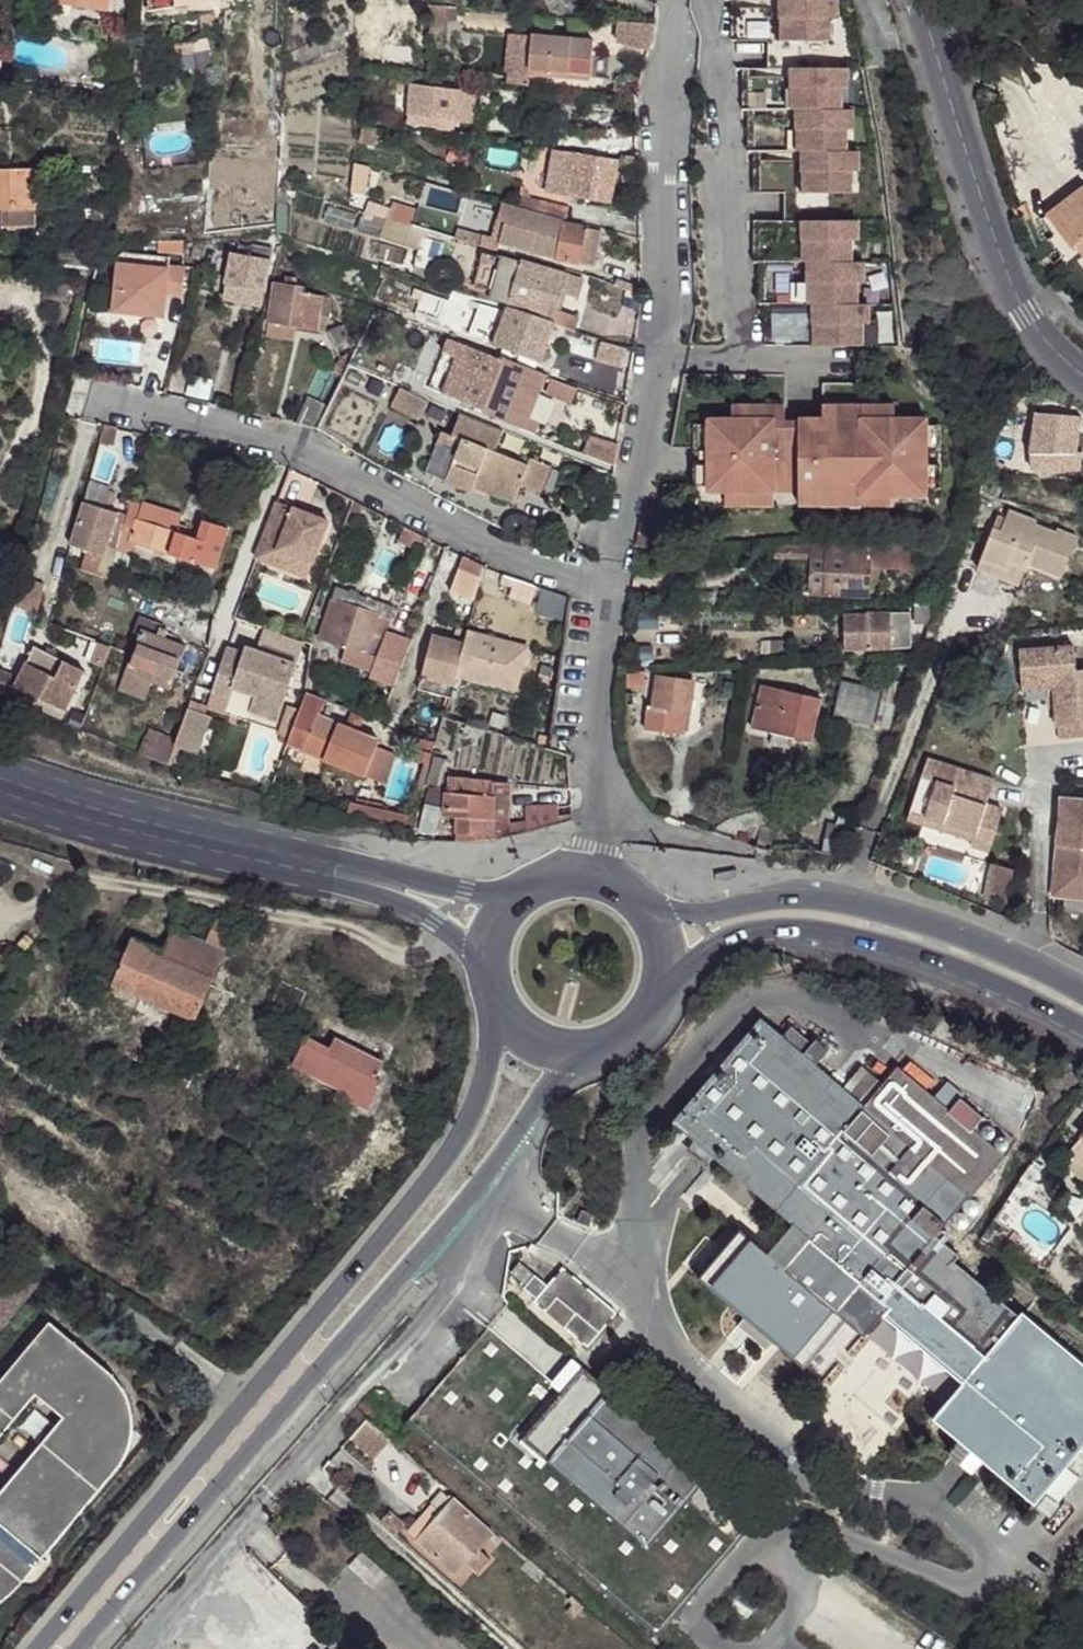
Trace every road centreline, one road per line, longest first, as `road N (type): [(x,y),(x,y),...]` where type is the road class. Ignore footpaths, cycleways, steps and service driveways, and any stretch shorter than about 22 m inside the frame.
road 1 (secondary): [(498,1010),(492,1059),(464,1131),(38,1648)]
road 2 (residential): [(611,588),(668,281),(661,93),(672,0)]
road 3 (secondary): [(83,1648),(461,1206)]
road 4 (residential): [(138,1648),(440,1300),(460,1243),(461,1206)]
road 5 (residential): [(611,588),(488,546),(297,448),(93,401)]
road 6 (secondary): [(513,894),(464,890),(169,821),(0,769)]
road 7 (secondary): [(0,802),(395,898),(484,956)]
road 8 (secondary): [(668,978),(718,941),(757,929),(810,929),(945,965),(1082,1028)]
road 9 (secondary): [(1082,993),(954,935),(845,902),(812,898),(657,915)]
road 10 (residential): [(923,0),(1006,271),(1030,318),(1082,374)]
road 11 (residential): [(592,871),(594,716),(611,588)]
road 12 (secondary): [(461,1206),(544,1092),(585,1054)]
road 13 (secondary): [(585,1054),(639,1030),(668,978)]

